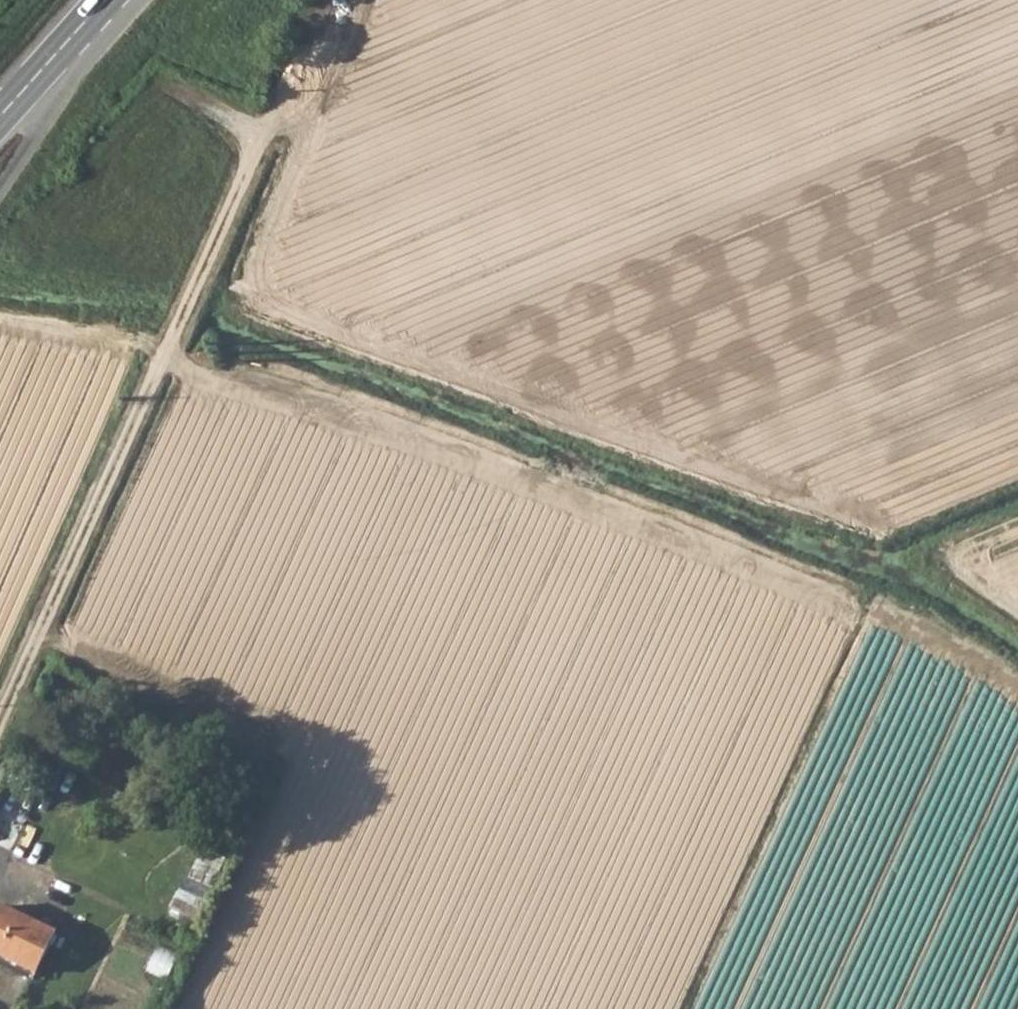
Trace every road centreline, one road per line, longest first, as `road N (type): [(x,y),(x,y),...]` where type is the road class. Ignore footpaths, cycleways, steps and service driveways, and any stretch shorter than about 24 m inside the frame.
road 1 (unclassified): [(167,90),(262,130),(0,719)]
road 2 (secondary): [(0,118),(106,0)]

